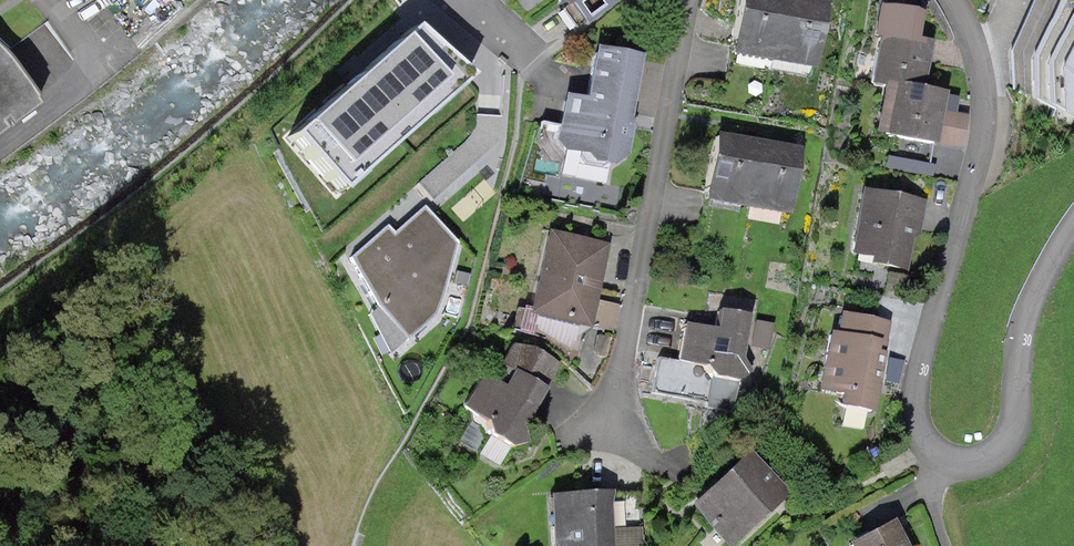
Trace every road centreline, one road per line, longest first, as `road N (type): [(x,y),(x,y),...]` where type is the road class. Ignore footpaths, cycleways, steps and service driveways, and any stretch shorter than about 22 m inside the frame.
road 1 (residential): [(956,463),(934,447),(926,382),(988,166),(992,98),(984,47),(956,0)]
road 2 (residential): [(701,0),(689,25),(621,435)]
road 3 (residential): [(1073,235),(1024,348),(1020,425),(1009,447),(990,461),(956,463)]
road 4 (residential): [(41,0),(94,68),(0,140)]

